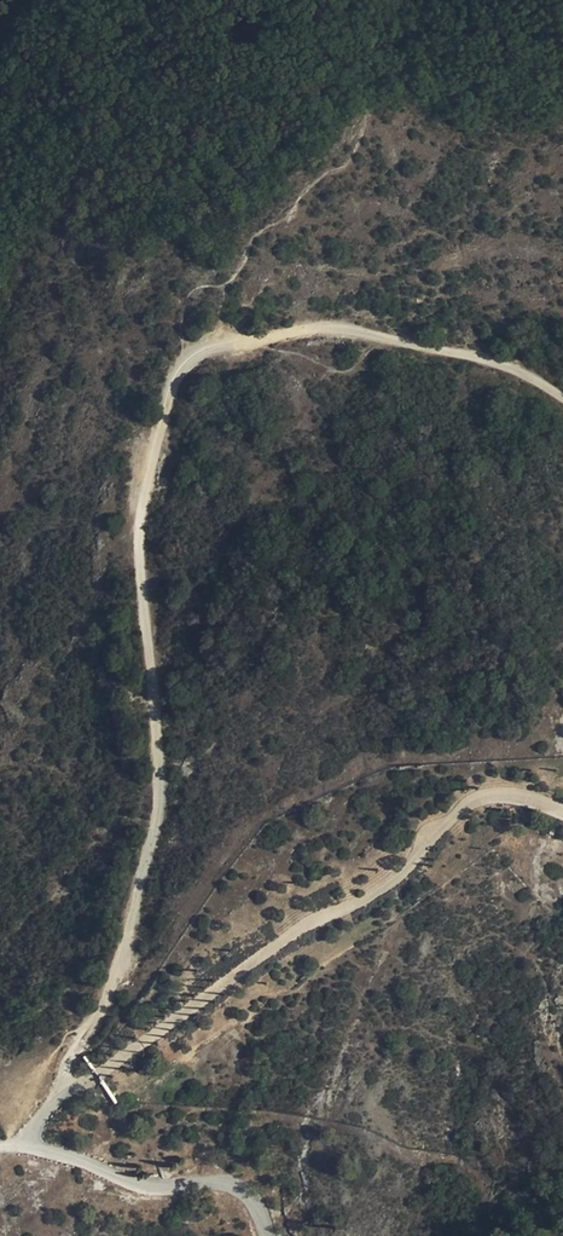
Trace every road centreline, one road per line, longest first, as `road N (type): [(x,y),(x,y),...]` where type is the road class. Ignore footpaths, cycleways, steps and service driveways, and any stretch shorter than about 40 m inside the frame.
road 1 (track): [(21,1146),(108,996),(134,932),(158,767),(144,508),(185,373),(196,358),(228,344),(331,326),(515,367),(562,394)]
road 2 (track): [(48,1107),(276,944),(370,897),(464,807),(487,796),(562,811)]
road 3 (residential): [(21,1146),(146,1184),(247,1189),(272,1235)]

